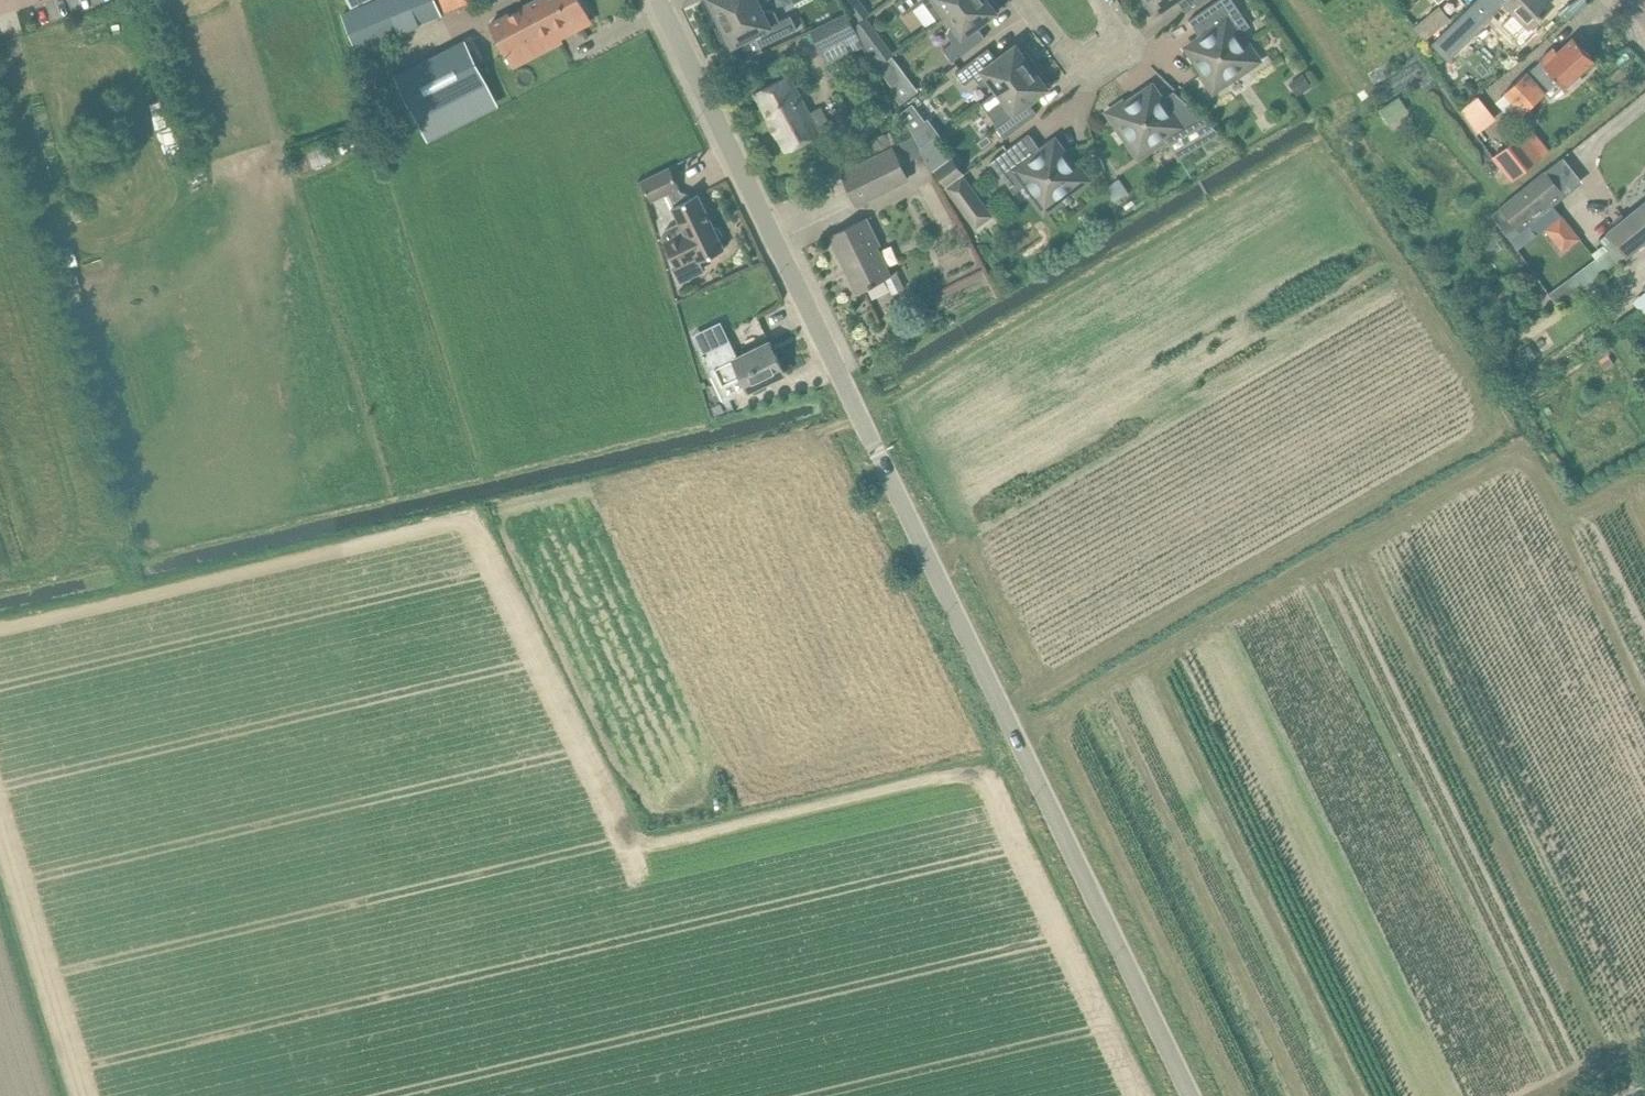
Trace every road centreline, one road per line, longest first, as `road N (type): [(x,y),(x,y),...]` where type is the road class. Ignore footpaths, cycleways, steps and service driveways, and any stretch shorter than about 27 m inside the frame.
road 1 (unclassified): [(1192,1095),(660,0)]
road 2 (residential): [(1097,0),(1113,48),(1091,63),(1058,40),(1029,0)]

